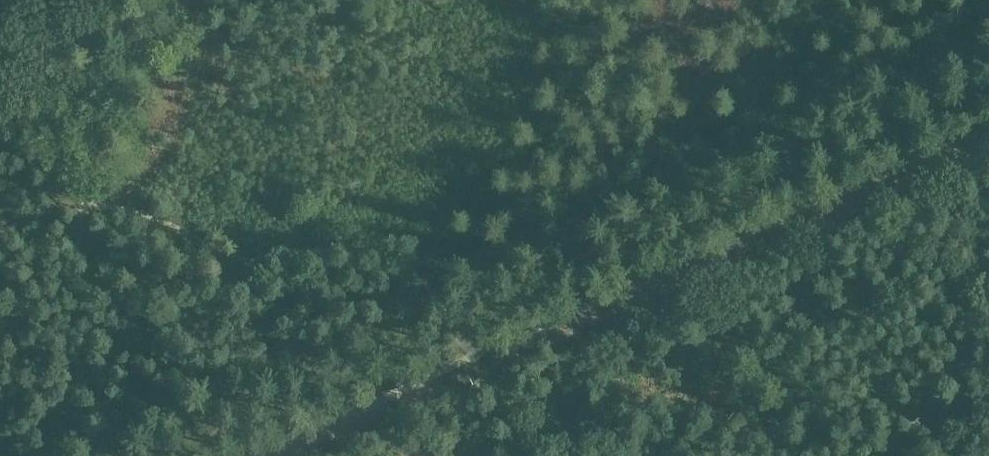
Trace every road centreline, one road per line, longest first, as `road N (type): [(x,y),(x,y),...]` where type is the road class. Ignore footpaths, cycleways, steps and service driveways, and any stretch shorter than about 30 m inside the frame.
road 1 (track): [(456,382),(988,144)]
road 2 (track): [(286,455),(456,382)]

